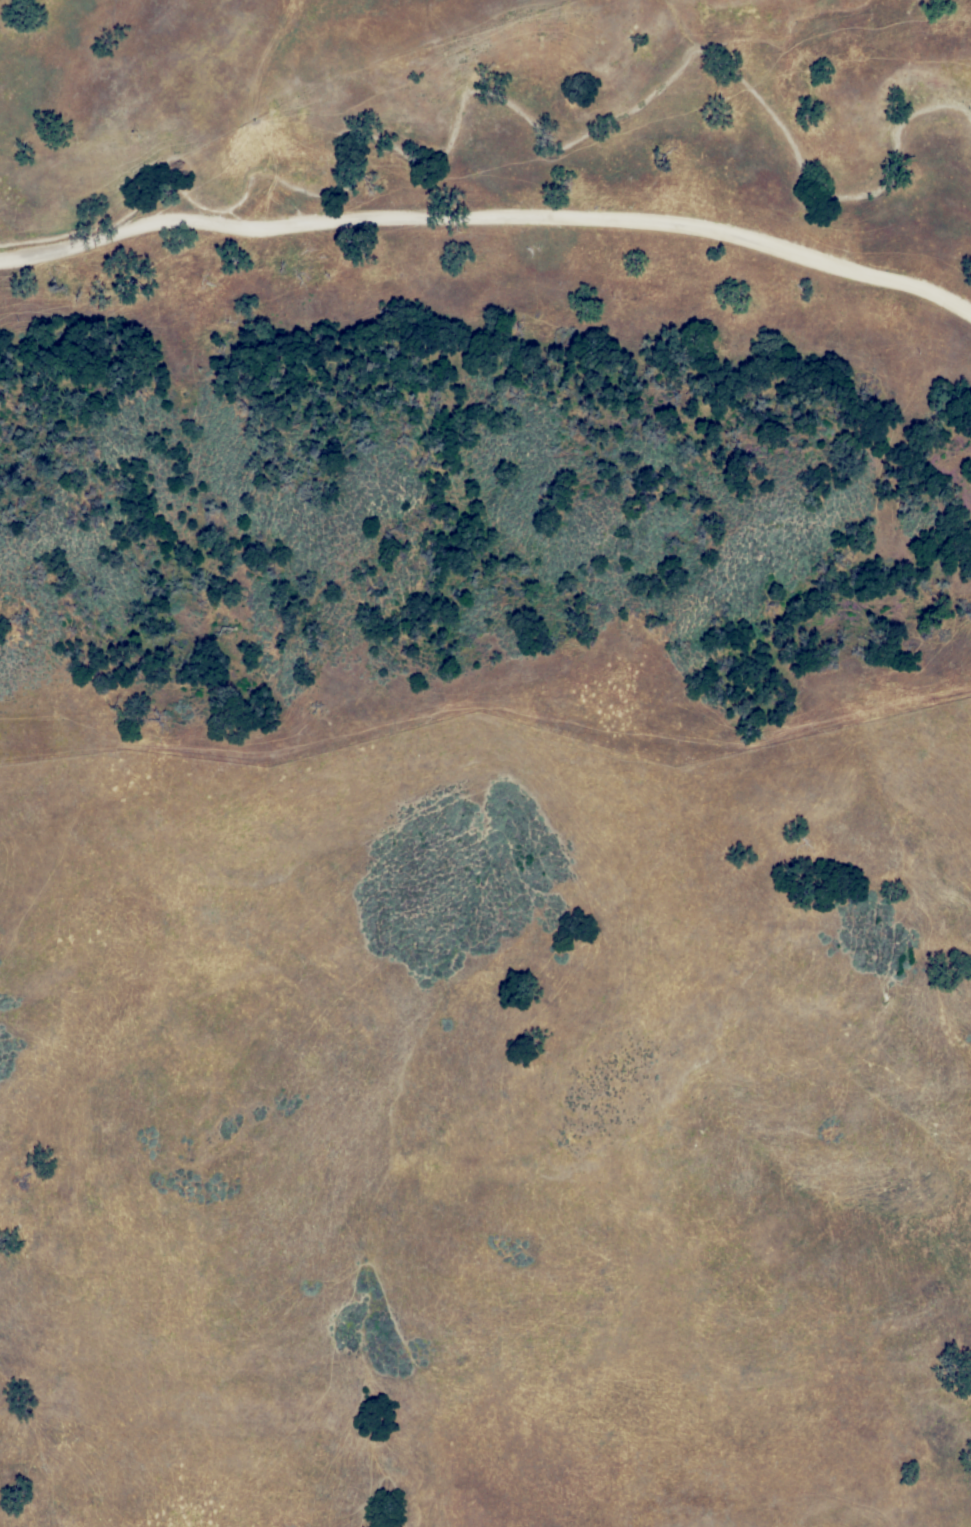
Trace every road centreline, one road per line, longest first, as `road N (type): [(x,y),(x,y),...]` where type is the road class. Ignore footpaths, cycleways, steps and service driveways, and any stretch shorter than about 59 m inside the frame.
road 1 (residential): [(970,314),(901,278),(715,225),(531,208),(162,224),(0,263)]

